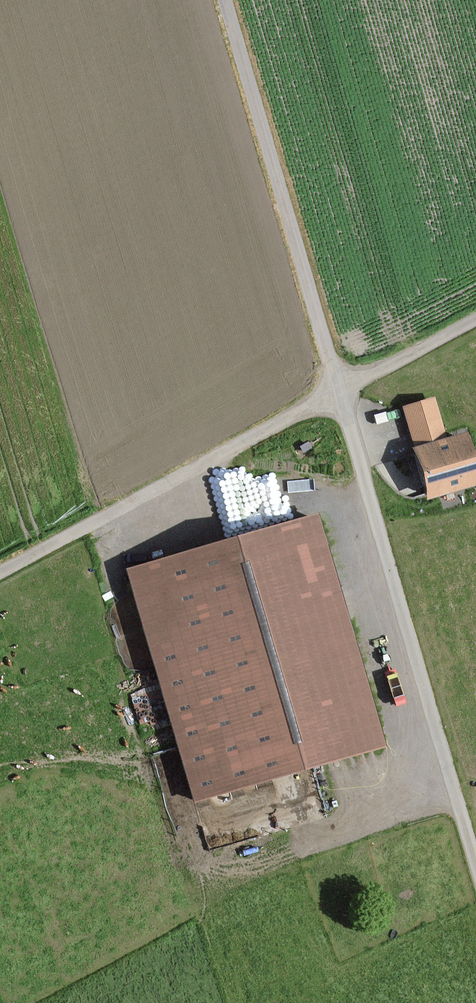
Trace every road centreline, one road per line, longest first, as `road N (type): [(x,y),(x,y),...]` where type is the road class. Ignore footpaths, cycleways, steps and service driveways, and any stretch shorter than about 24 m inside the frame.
road 1 (track): [(0,572),(475,318)]
road 2 (unclassified): [(338,390),(475,859)]
road 3 (unclassified): [(338,390),(225,0)]

